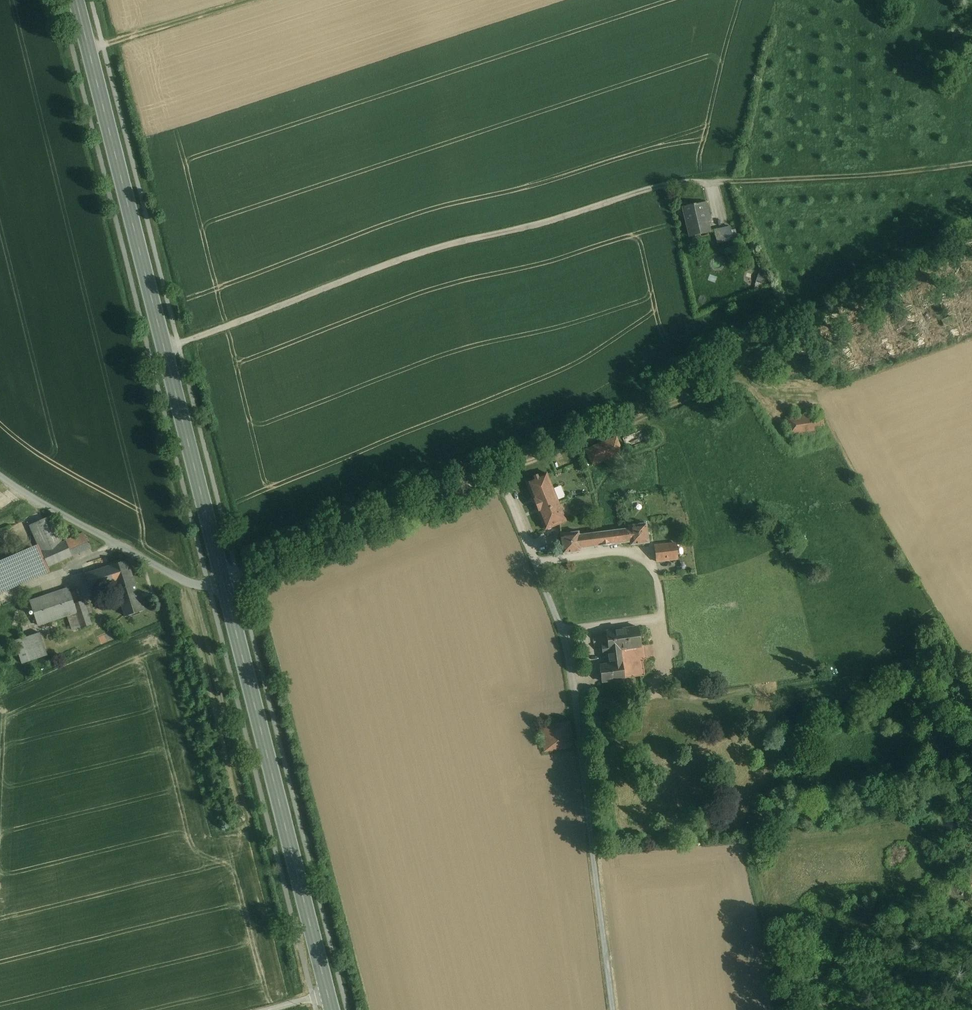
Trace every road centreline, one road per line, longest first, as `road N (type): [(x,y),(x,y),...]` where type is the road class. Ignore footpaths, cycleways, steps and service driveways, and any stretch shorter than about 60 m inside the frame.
road 1 (primary): [(222,580),(75,0)]
road 2 (primary): [(329,993),(222,580)]
road 3 (track): [(971,163),(713,183)]
road 4 (unclassified): [(0,477),(179,579),(200,585),(222,580)]
road 5 (track): [(87,49),(244,0)]

